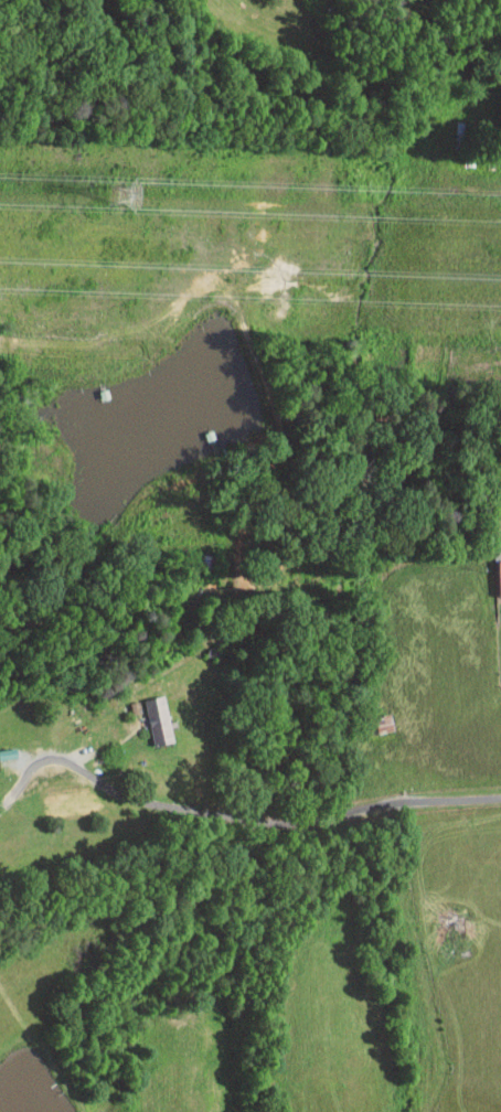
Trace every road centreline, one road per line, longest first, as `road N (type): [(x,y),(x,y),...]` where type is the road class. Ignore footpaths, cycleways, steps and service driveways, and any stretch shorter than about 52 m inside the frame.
road 1 (residential): [(0,808),(39,767),(57,762),(201,815),(294,823),(361,808)]

